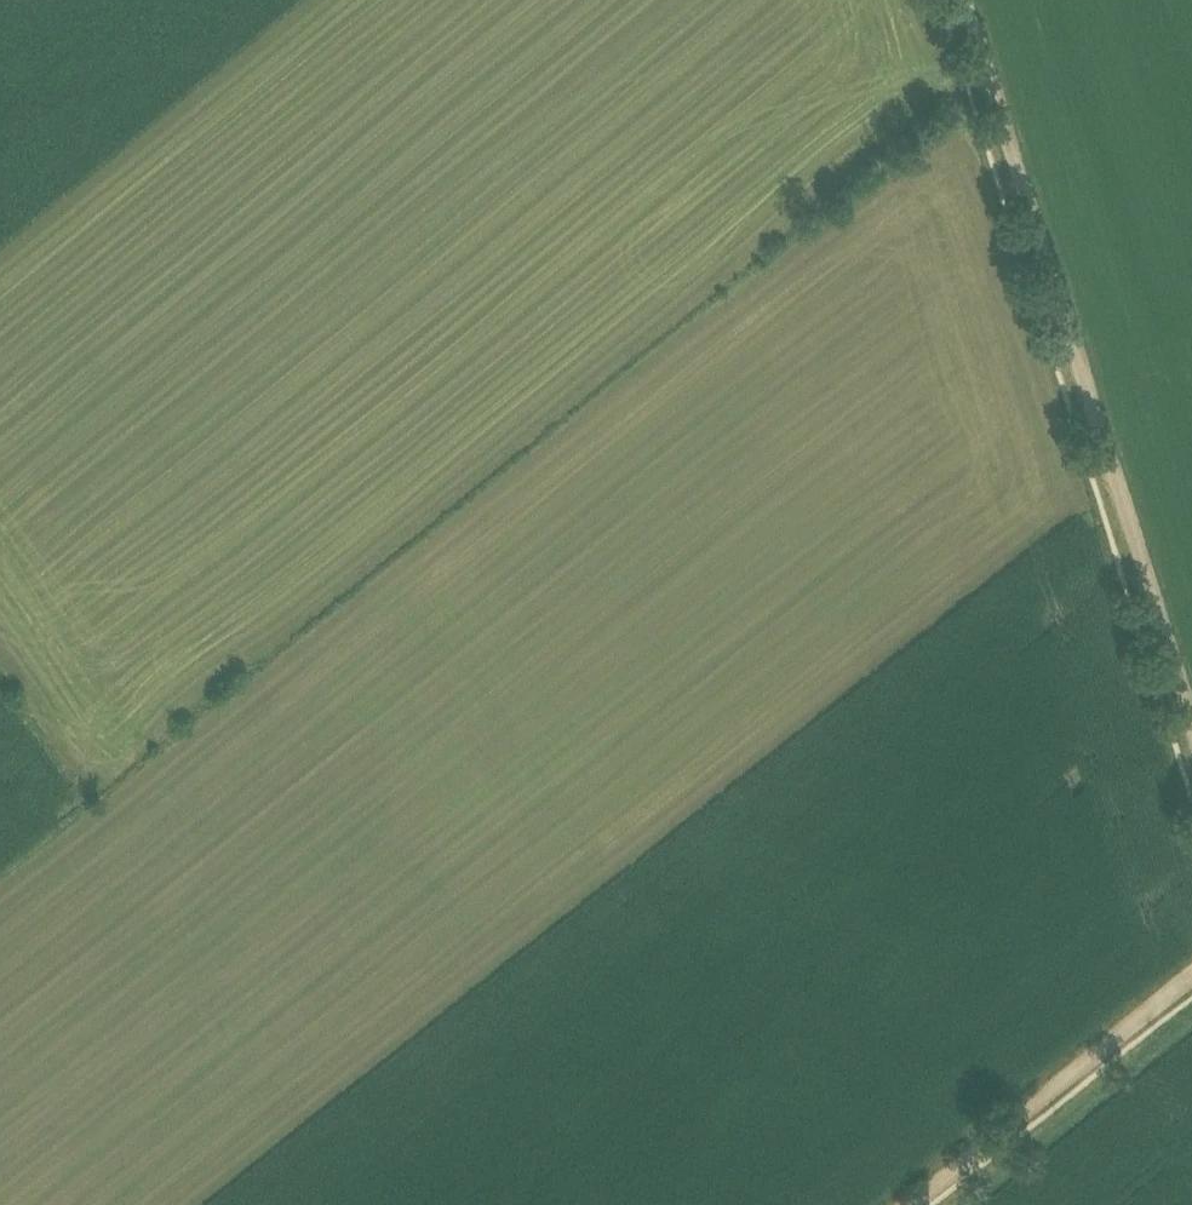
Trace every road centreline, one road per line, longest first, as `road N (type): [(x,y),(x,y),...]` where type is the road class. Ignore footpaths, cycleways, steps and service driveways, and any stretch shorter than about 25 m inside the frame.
road 1 (track): [(962,0),(1191,737)]
road 2 (track): [(1191,979),(908,1204)]

